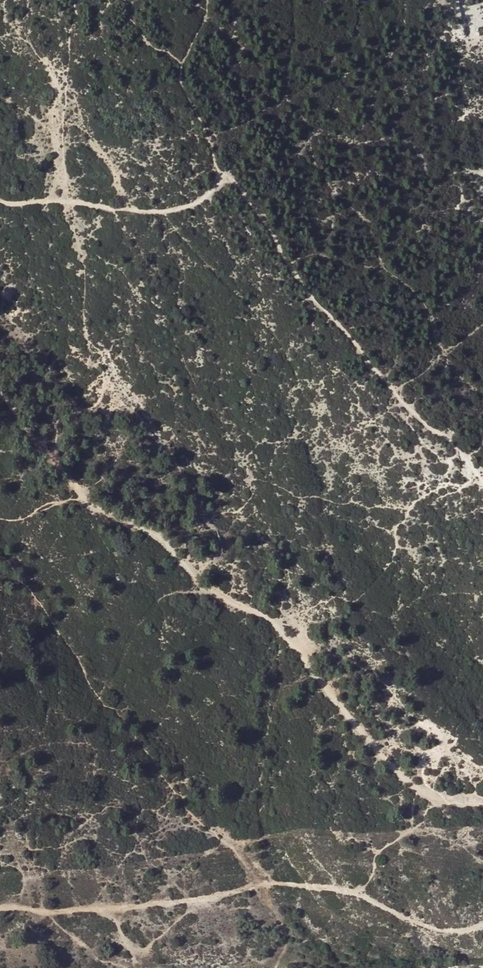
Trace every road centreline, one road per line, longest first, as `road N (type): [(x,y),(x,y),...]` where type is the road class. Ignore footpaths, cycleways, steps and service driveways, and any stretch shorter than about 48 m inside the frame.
road 1 (track): [(0,392),(83,490),(161,539),(206,594),(268,614),(376,753),(416,787),(482,806)]
road 2 (track): [(233,178),(178,209),(17,206),(0,196)]

